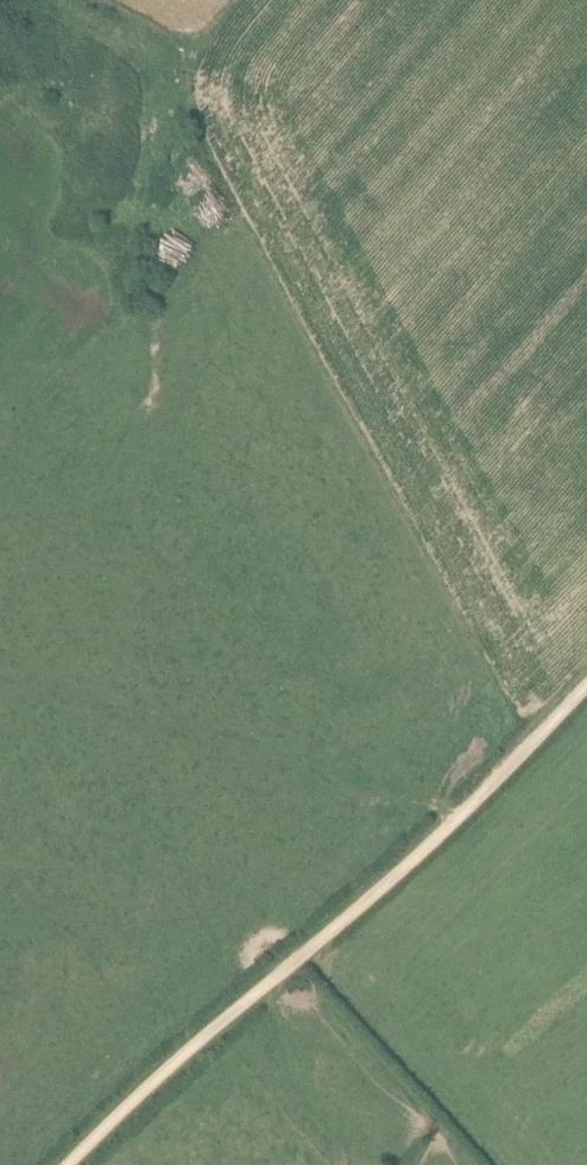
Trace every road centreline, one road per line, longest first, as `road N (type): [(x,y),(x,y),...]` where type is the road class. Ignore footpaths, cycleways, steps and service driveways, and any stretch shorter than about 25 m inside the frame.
road 1 (unclassified): [(66,1164),(445,831),(586,686)]

